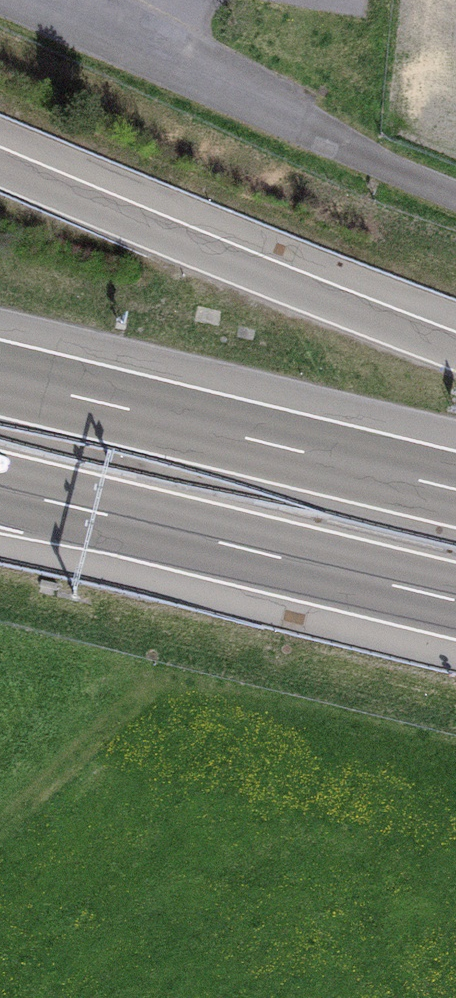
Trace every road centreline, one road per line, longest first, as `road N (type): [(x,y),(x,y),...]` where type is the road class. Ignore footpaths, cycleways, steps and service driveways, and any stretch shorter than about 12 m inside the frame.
road 1 (motorway): [(455,348),(0,161)]
road 2 (motorway): [(0,491),(455,602)]
road 3 (motorway): [(455,487),(0,377)]

